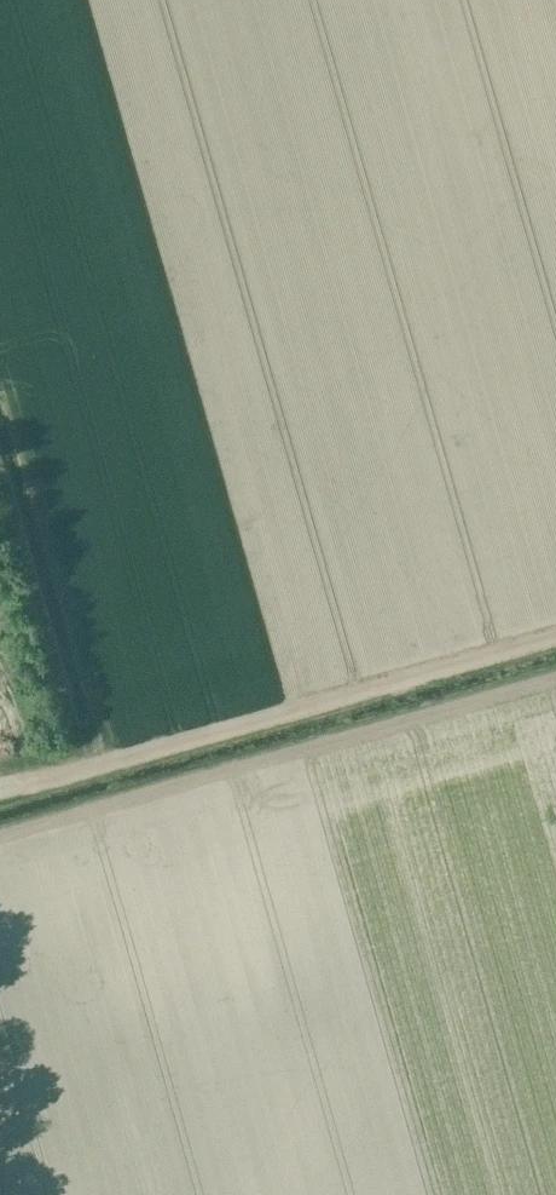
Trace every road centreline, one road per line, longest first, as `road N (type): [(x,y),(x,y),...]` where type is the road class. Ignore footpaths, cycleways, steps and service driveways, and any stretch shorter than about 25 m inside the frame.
road 1 (track): [(0,836),(555,677)]

